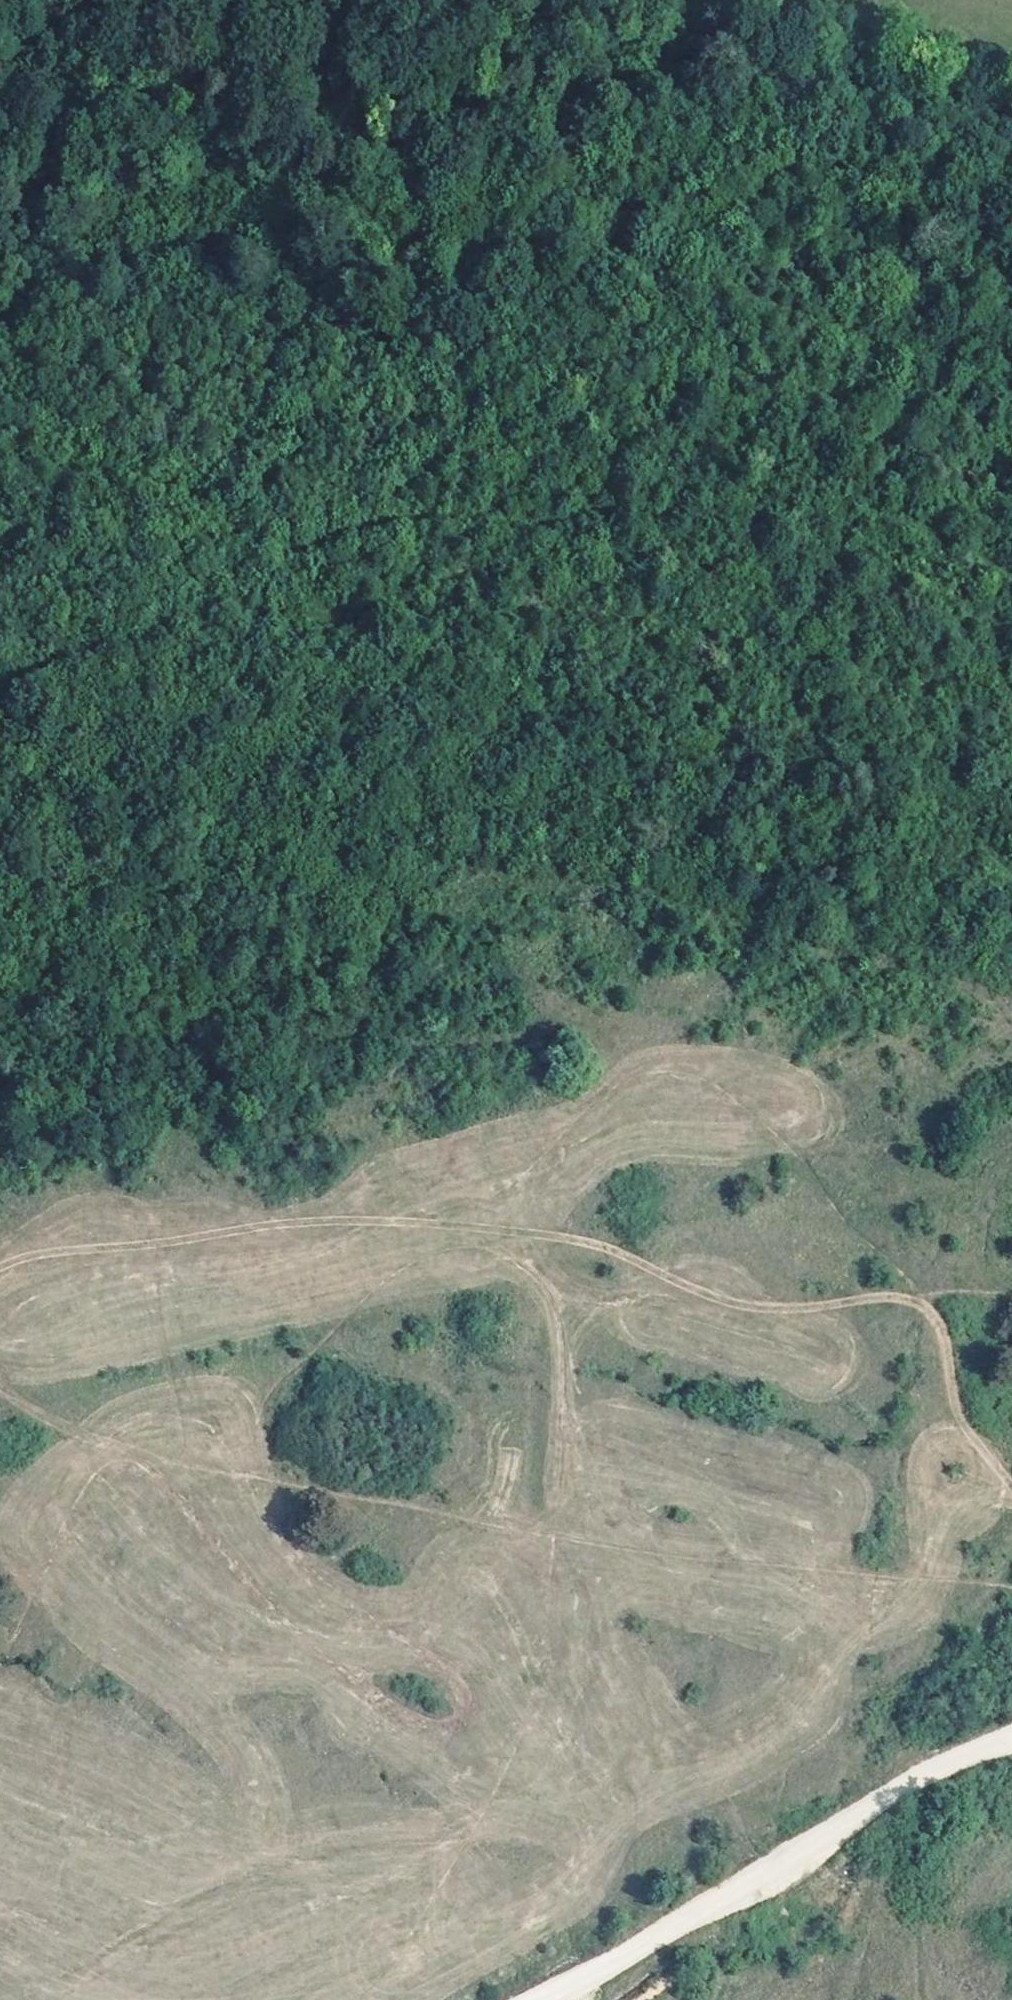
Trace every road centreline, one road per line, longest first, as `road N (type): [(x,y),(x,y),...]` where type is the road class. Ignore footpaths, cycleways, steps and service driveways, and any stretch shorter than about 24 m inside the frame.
road 1 (track): [(0,1275),(60,1256),(369,1220),(552,1235),(765,1309),(896,1297),(934,1315),(958,1411),(1011,1485)]
road 2 (track): [(535,1999),(946,1763),(1011,1740)]

